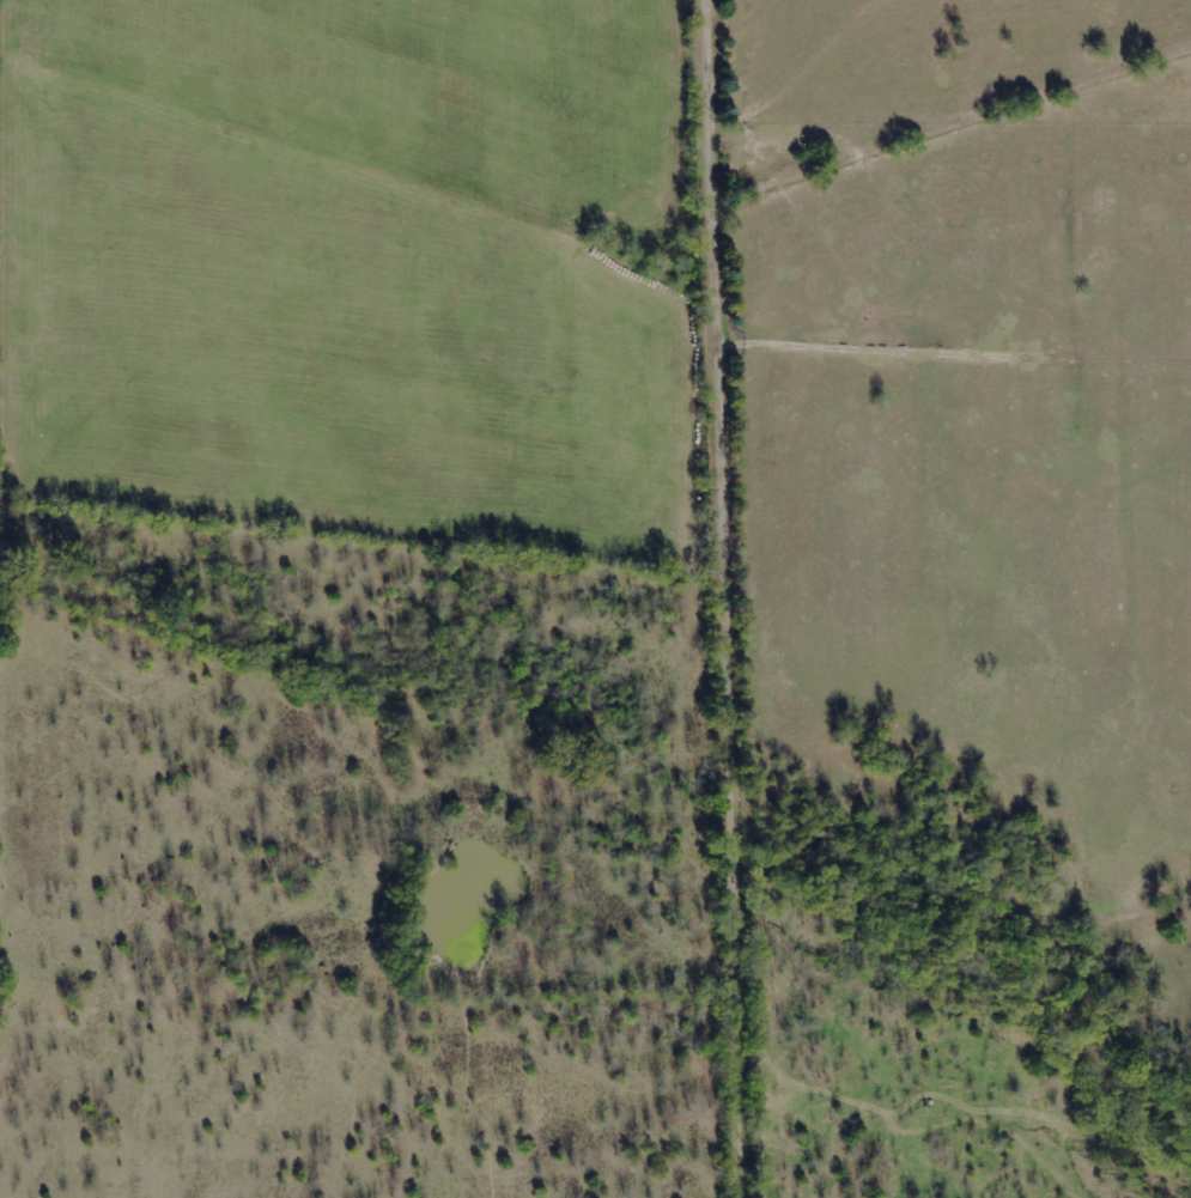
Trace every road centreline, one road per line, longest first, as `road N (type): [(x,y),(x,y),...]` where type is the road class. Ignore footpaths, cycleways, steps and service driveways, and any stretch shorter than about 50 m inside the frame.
road 1 (residential): [(749,1197),(717,0)]

